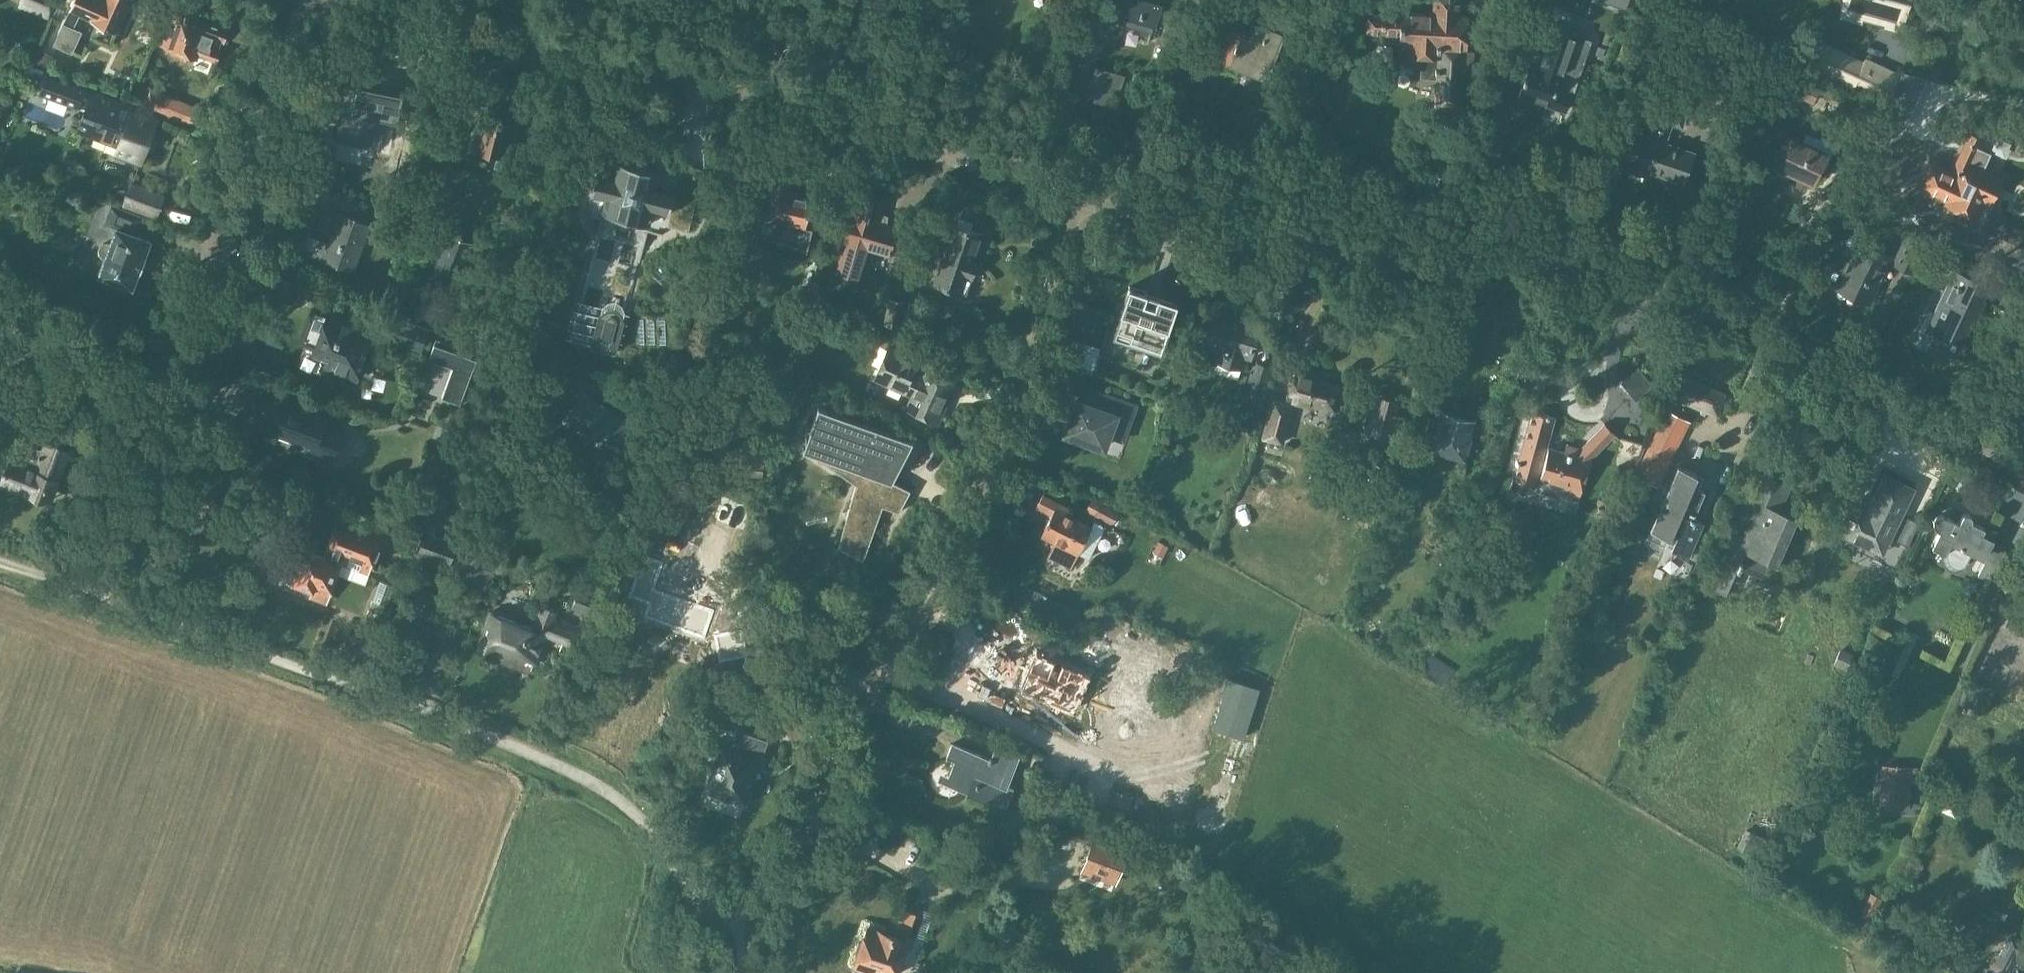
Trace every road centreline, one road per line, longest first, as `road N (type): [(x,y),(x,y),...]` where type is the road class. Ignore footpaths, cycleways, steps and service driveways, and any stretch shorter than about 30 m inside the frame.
road 1 (residential): [(1967,439),(1598,267),(1401,268),(1275,254),(1078,202)]
road 2 (track): [(742,972),(743,916),(714,911),(652,833),(587,779),(412,708),(0,564)]
road 3 (residential): [(743,916),(854,741),(920,618),(972,503),(1078,202)]
road 4 (residential): [(1078,202),(778,100),(340,0)]
road 5 (residential): [(84,588),(289,0)]

